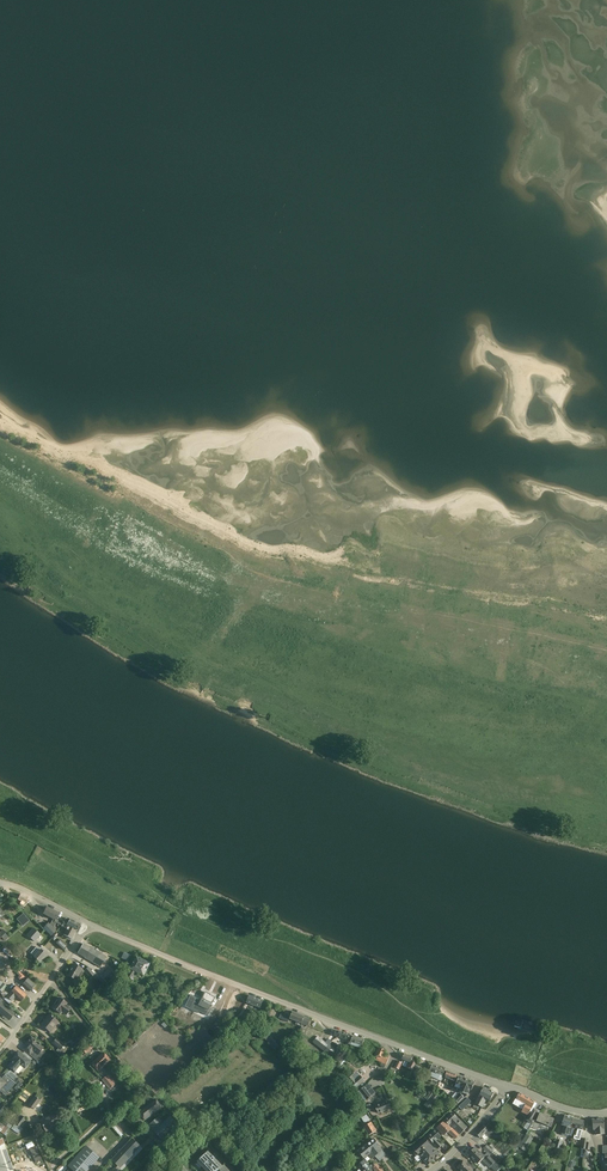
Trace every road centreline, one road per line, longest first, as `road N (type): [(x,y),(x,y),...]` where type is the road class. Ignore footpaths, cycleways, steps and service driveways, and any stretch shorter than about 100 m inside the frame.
road 1 (residential): [(507,1086),(93,926)]
road 2 (residential): [(0,1052),(93,926)]

